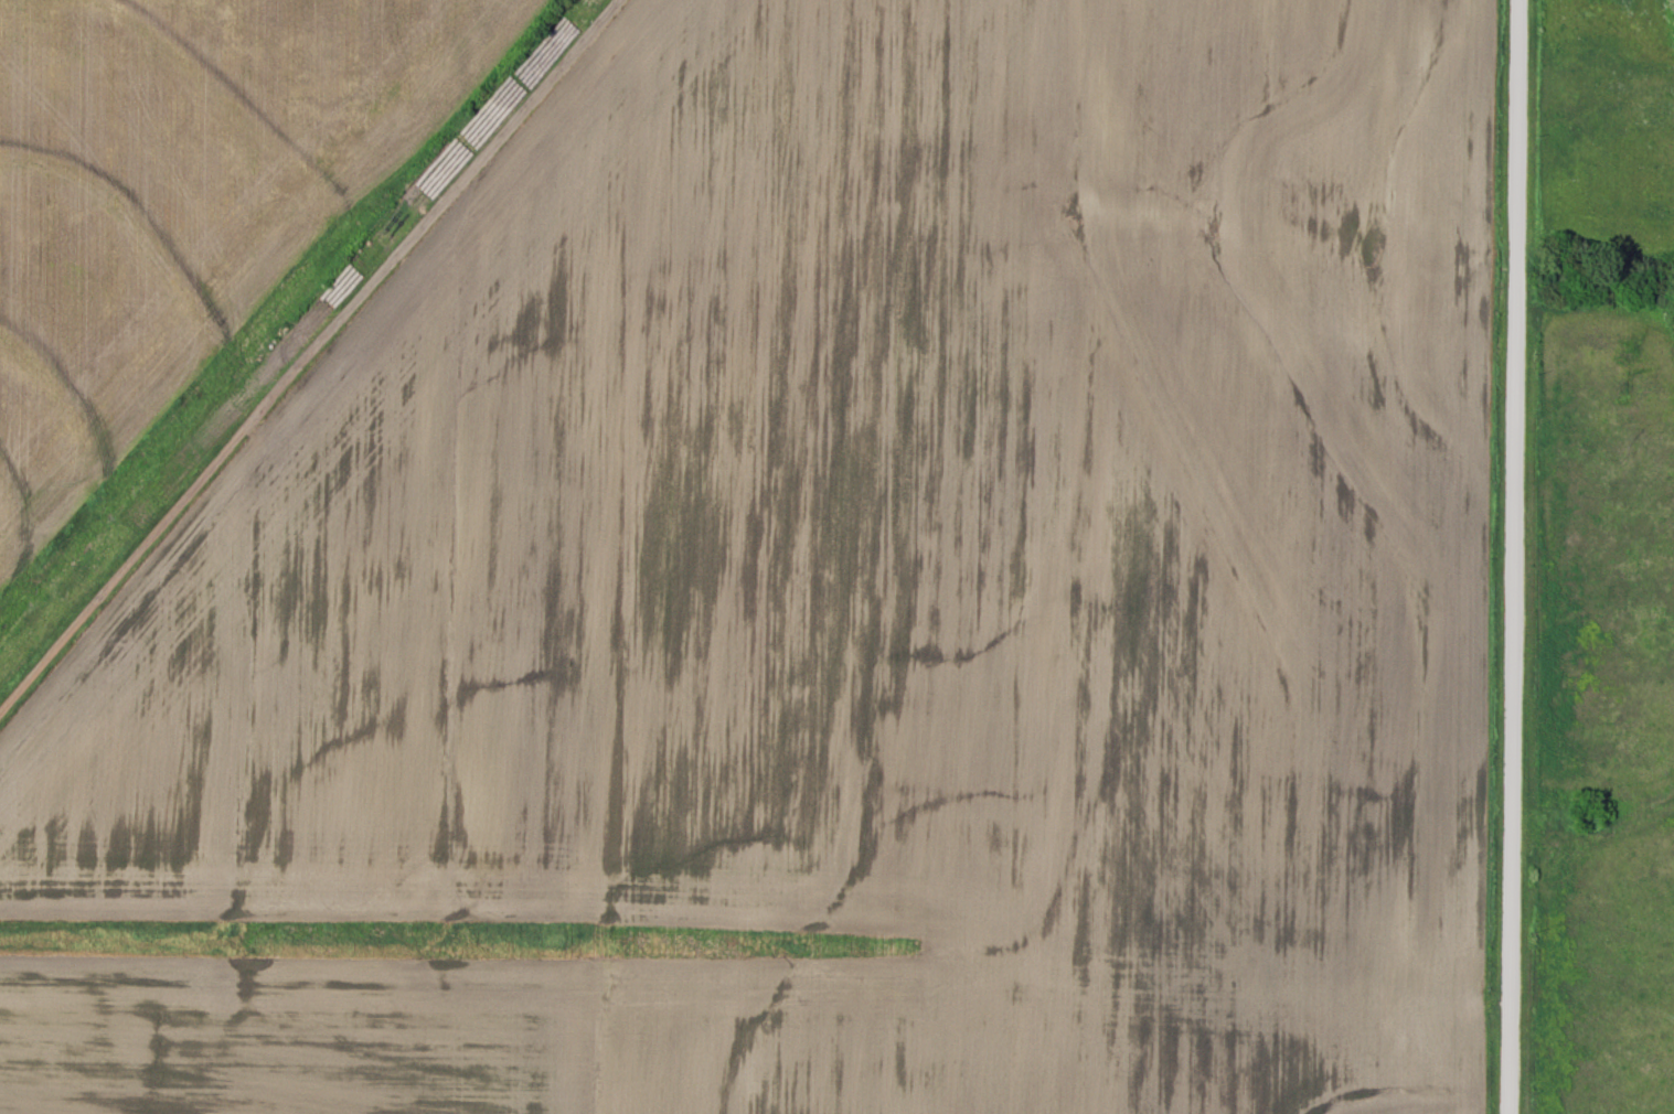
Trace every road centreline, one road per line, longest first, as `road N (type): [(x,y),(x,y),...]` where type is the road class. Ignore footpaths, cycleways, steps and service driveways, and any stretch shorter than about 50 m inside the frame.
road 1 (residential): [(1506,1113),(1517,0)]

